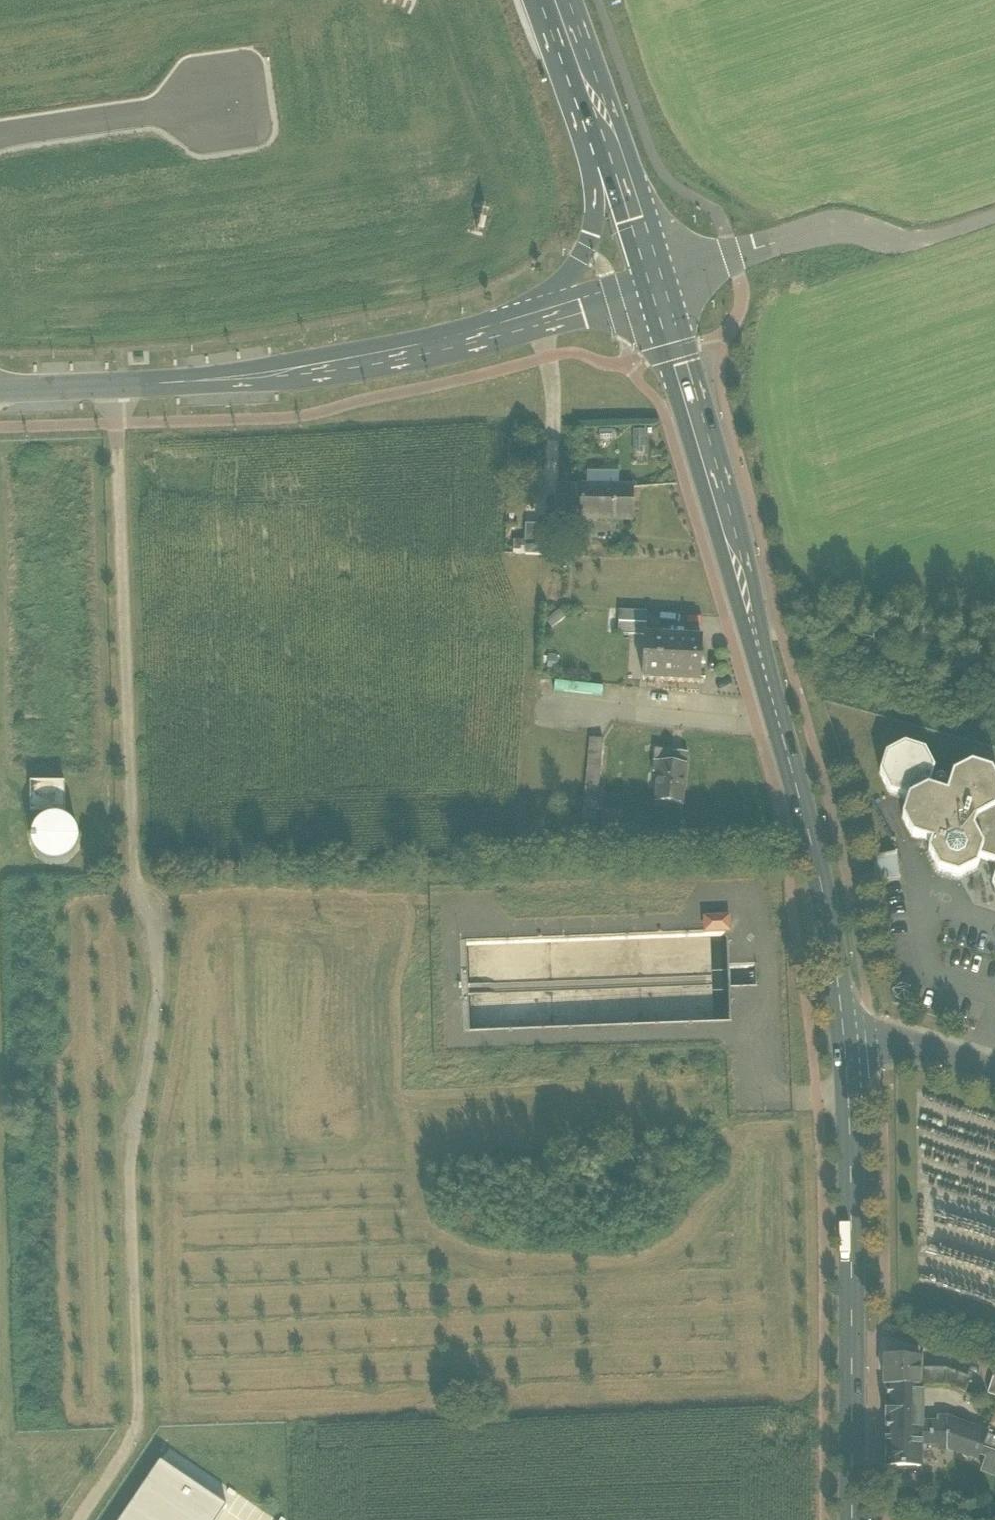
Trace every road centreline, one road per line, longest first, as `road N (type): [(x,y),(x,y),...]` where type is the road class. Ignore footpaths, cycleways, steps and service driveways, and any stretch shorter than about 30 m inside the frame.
road 1 (secondary): [(845,1042),(822,888),(657,286)]
road 2 (residential): [(0,392),(320,373),(518,326)]
road 3 (secondary): [(852,1519),(845,1042)]
road 4 (track): [(657,286),(836,228),(899,244),(994,219)]
road 5 (residential): [(598,113),(584,256),(518,326)]
road 6 (secondary): [(657,286),(598,113)]
road 7 (unclassified): [(845,1042),(917,1046),(994,1070)]
road 8 (residential): [(518,326),(657,286)]
road 9 (secondary): [(598,113),(556,0)]

